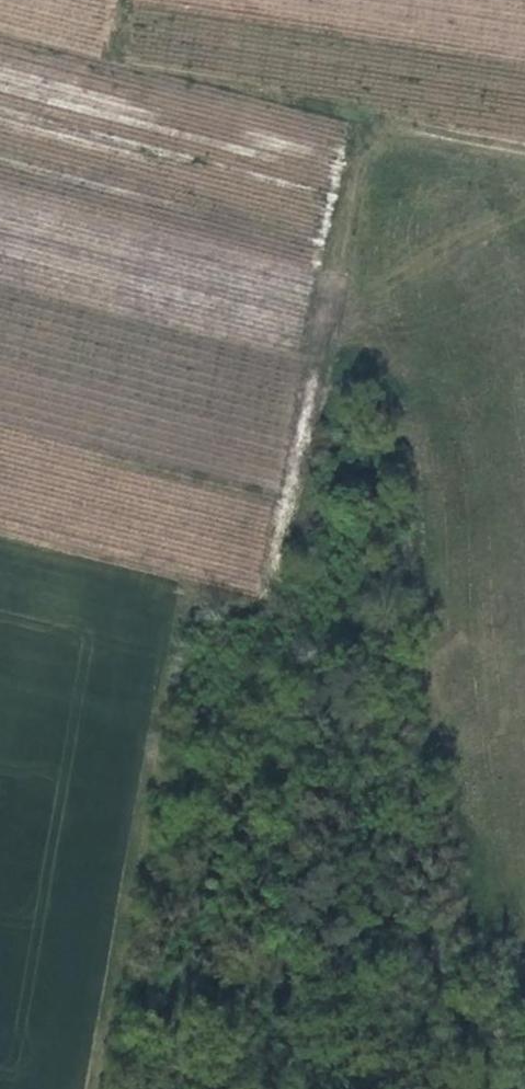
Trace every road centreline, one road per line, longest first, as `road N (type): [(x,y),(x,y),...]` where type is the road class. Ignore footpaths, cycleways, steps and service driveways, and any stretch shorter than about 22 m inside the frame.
road 1 (track): [(122,0),(115,57),(369,128),(524,150)]

